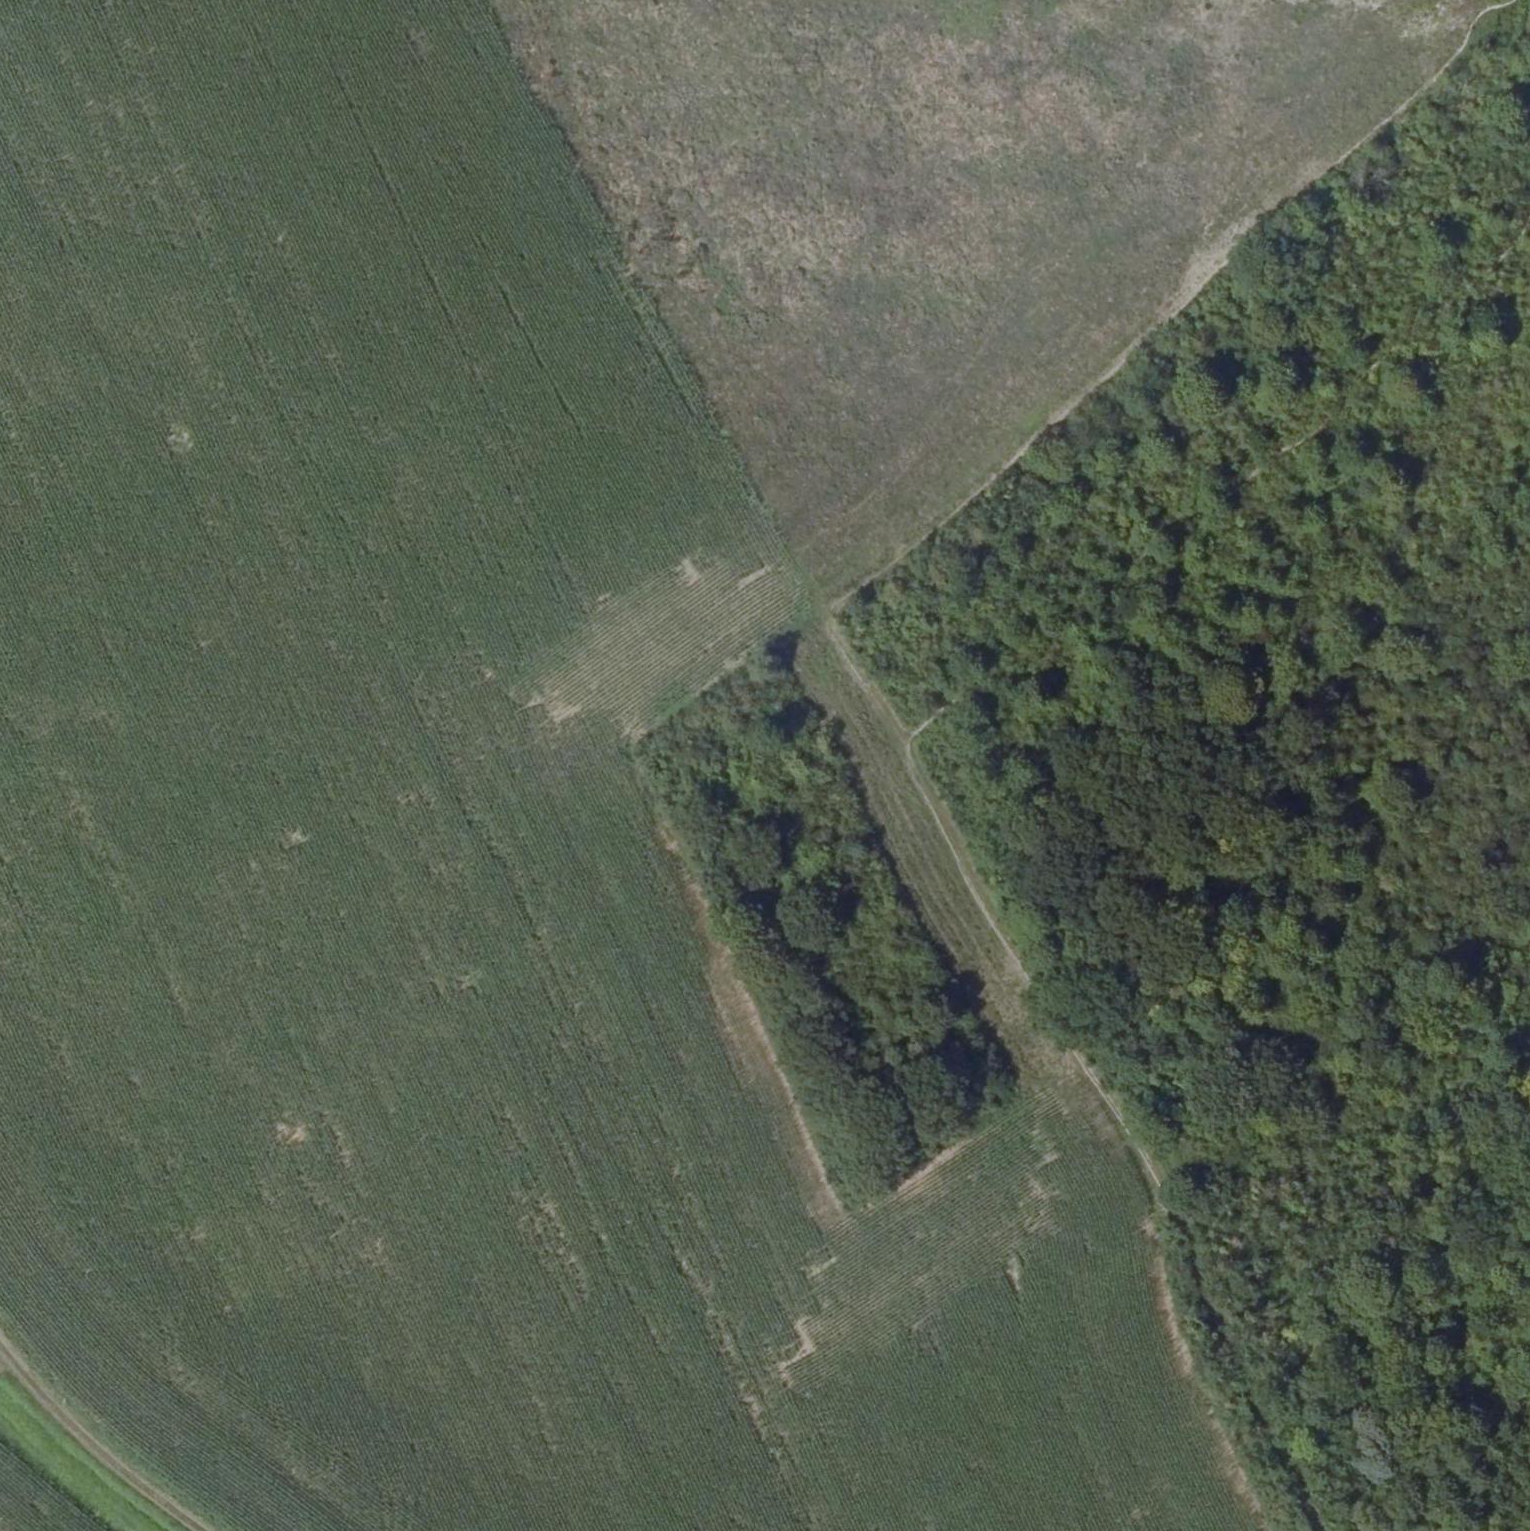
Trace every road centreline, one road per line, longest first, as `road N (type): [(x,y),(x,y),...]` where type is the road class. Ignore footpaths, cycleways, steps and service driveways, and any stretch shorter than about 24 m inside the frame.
road 1 (track): [(0,1362),(195,1530)]

